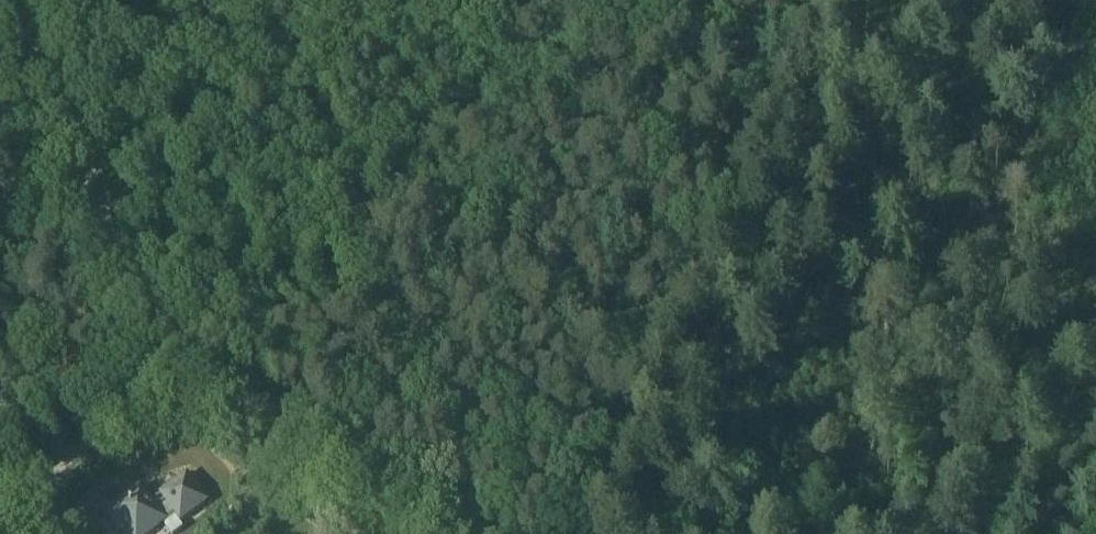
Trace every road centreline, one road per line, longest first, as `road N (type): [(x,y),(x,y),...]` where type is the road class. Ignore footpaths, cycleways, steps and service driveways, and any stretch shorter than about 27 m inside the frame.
road 1 (track): [(491,533),(189,359),(162,327),(108,196)]
road 2 (track): [(1095,425),(735,193)]
road 3 (track): [(735,193),(577,533)]
road 4 (residential): [(0,492),(189,359)]
road 5 (track): [(108,196),(6,0)]
road 6 (track): [(735,193),(821,0)]

